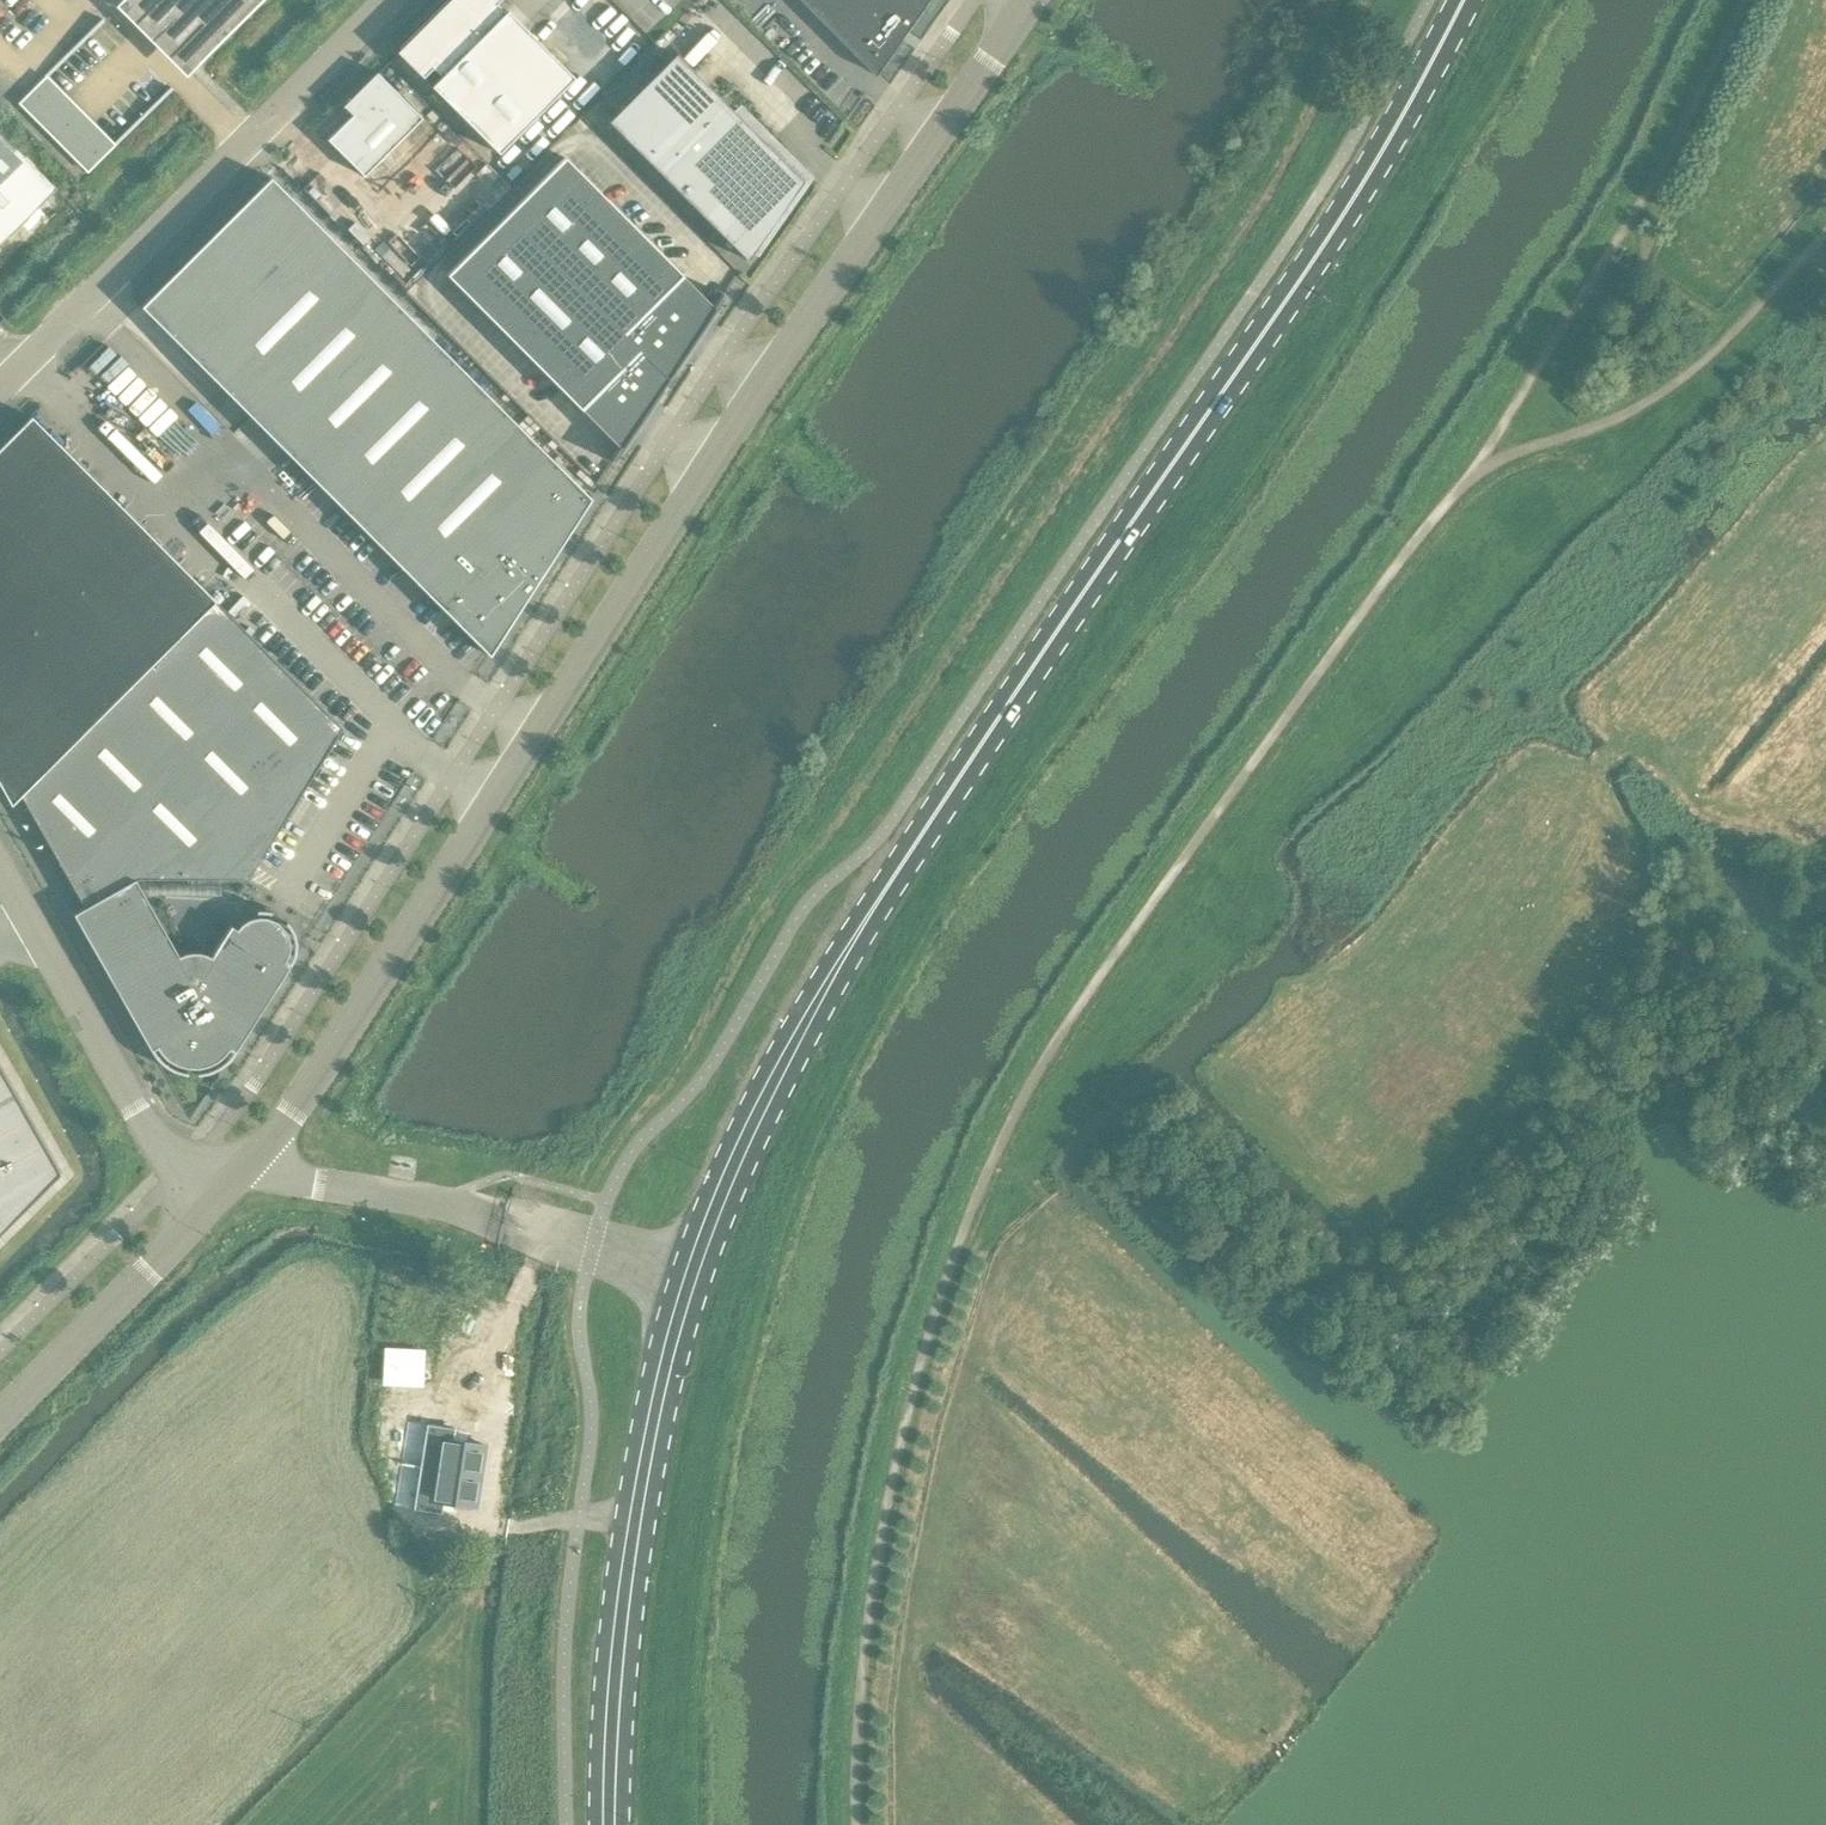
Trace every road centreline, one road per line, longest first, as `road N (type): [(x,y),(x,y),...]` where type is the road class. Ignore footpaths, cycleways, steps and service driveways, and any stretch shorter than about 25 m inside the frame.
road 1 (unclassified): [(240,1175),(337,1050),(544,735),(752,396),(1028,0)]
road 2 (primary): [(920,838),(783,1033),(733,1129),(667,1299),(612,1607),(596,1824)]
road 3 (primary): [(622,1824),(642,1563),(691,1326),(730,1213),(783,1098),(920,838)]
road 4 (primary): [(920,838),(1337,224),(1464,0)]
road 5 (unclassified): [(0,391),(388,0)]
road 6 (unclassified): [(240,1175),(182,1166),(152,1135),(0,868)]
road 7 (unclassified): [(0,1416),(240,1175)]
road 8 (unclassified): [(411,1201),(240,1175)]

